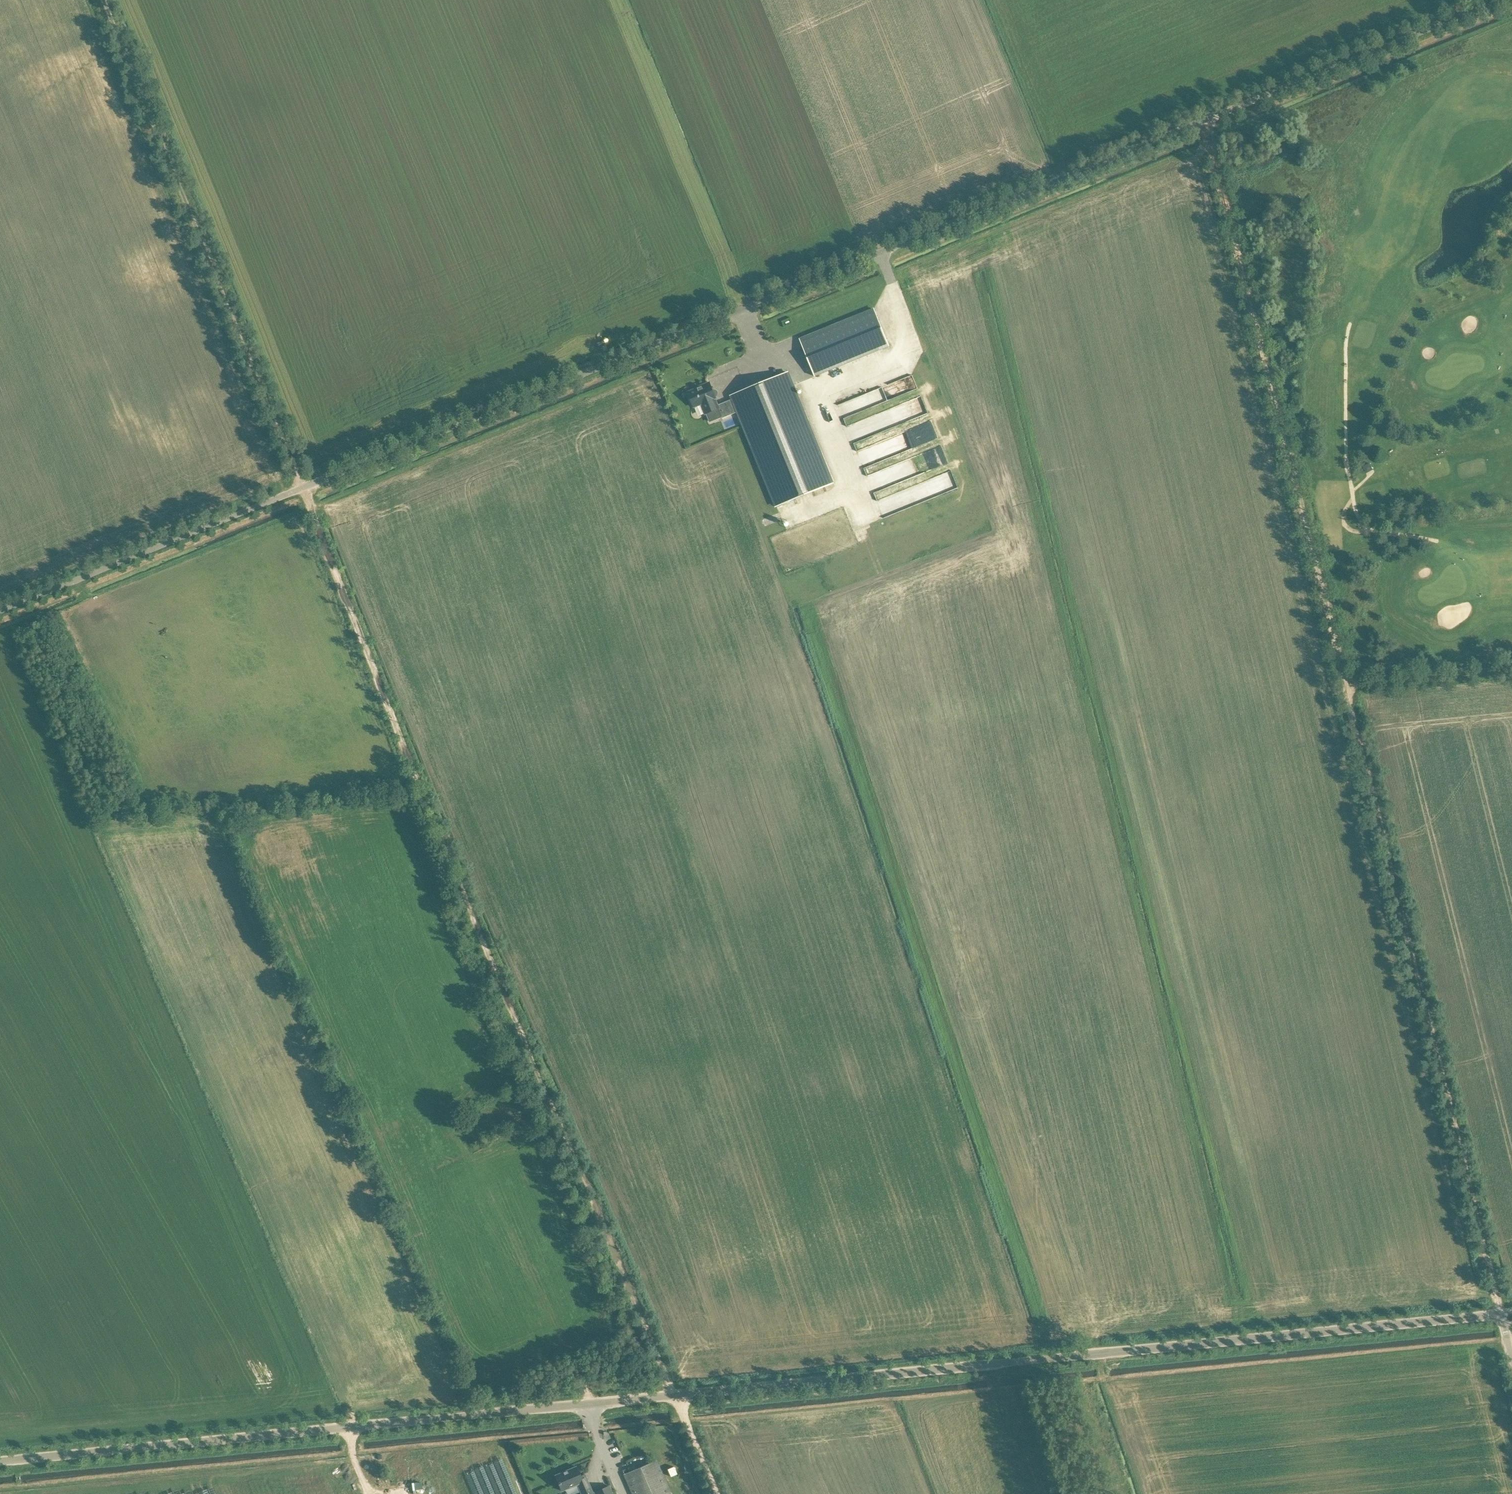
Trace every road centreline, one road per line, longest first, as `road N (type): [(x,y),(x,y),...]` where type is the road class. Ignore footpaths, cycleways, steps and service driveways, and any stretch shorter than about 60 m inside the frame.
road 1 (unclassified): [(0,612),(1498,0)]
road 2 (track): [(716,1493),(537,1077),(102,0)]
road 3 (unclassified): [(0,1462),(1498,1311)]
road 4 (track): [(1498,1311),(1355,690)]
road 5 (track): [(1355,690),(1201,122)]
road 6 (track): [(1355,690),(1511,674)]

